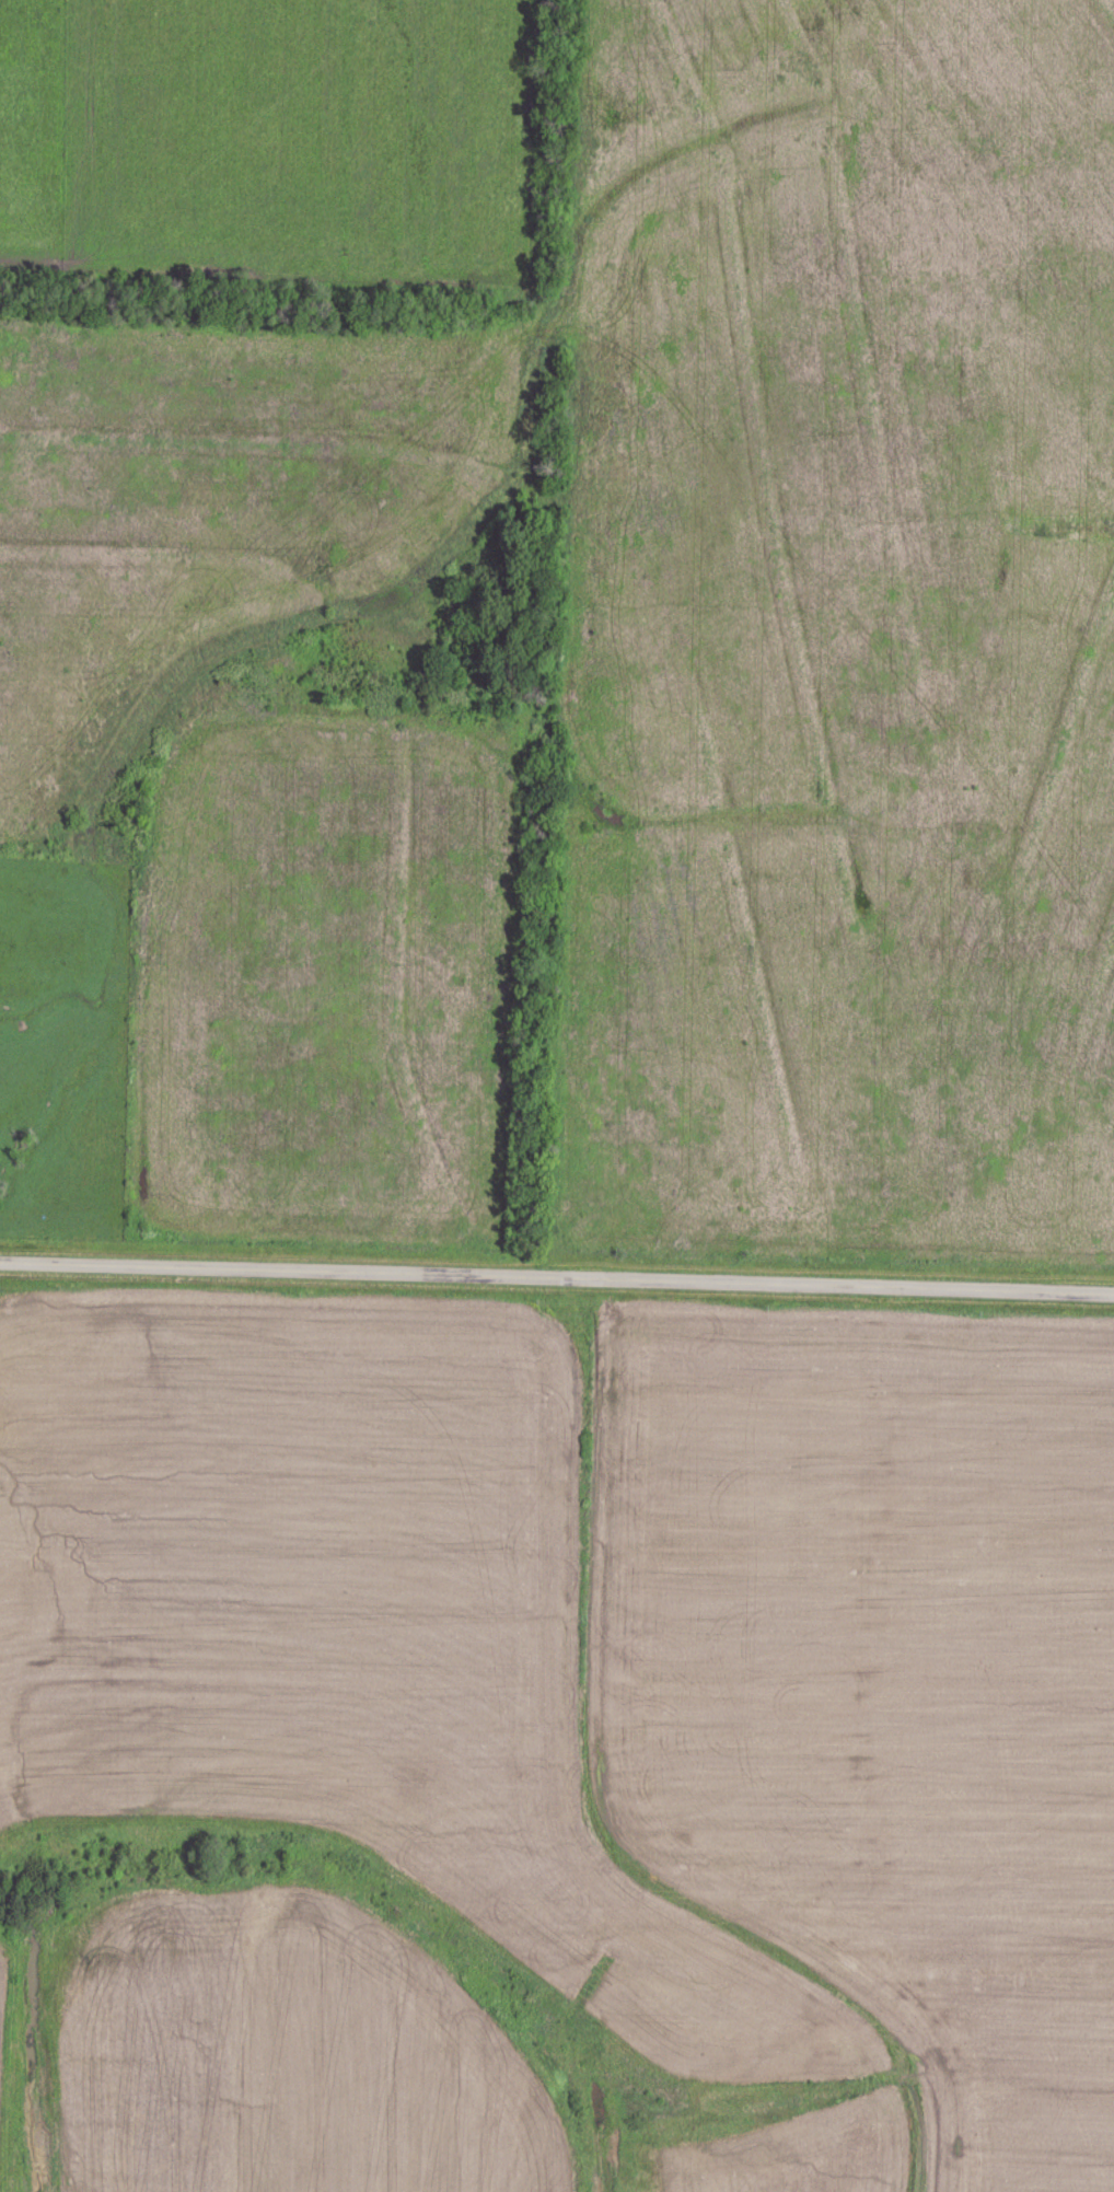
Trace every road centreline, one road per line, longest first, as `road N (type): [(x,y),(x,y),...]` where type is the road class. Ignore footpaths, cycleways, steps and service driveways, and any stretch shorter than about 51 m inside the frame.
road 1 (residential): [(1113,1310),(0,1274)]

